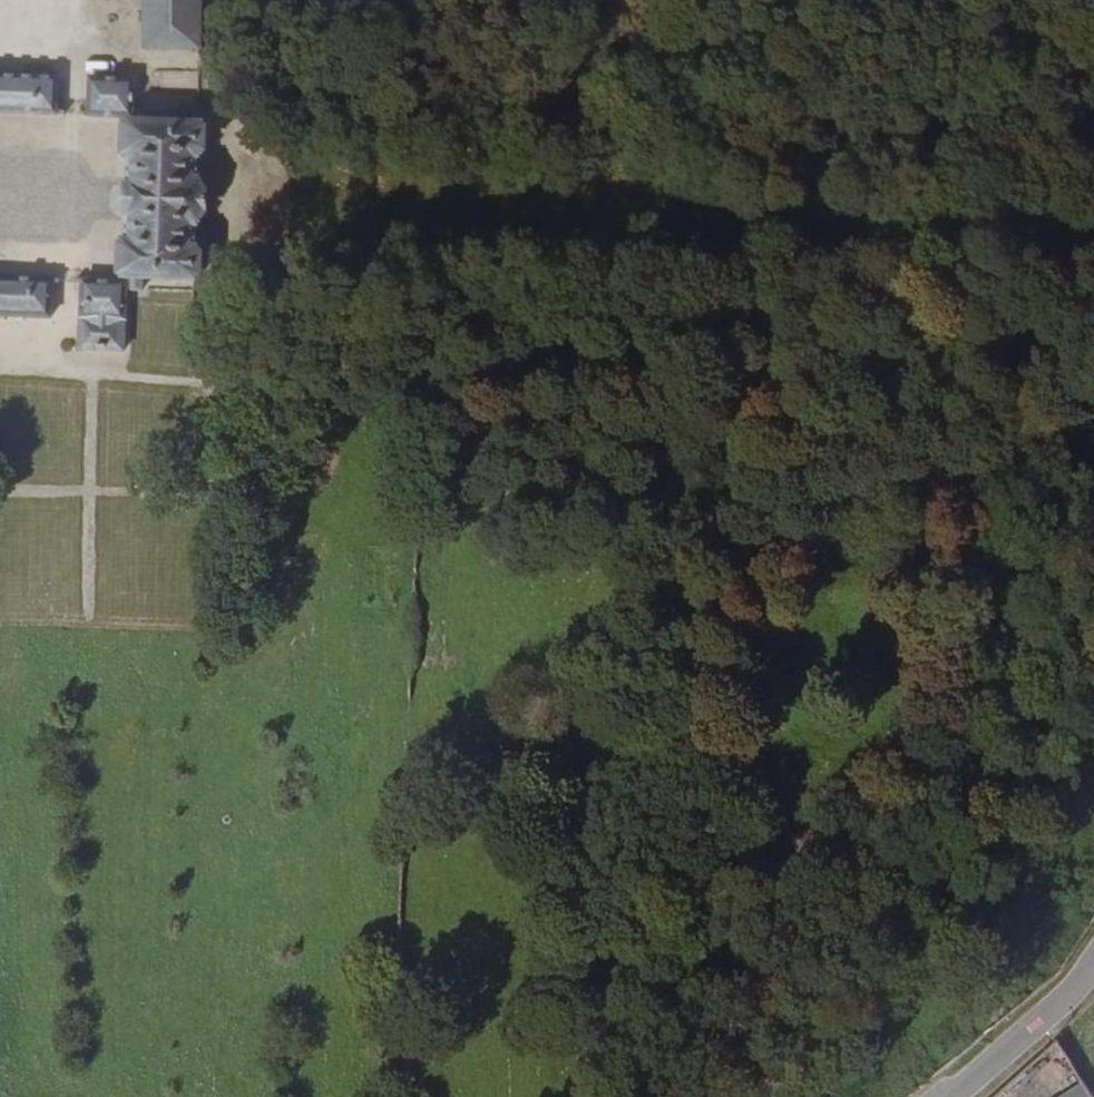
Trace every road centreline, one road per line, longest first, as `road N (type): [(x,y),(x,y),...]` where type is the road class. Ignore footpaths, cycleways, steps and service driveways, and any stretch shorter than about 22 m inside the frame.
road 1 (residential): [(940,1096),(1060,990),(1093,945)]

